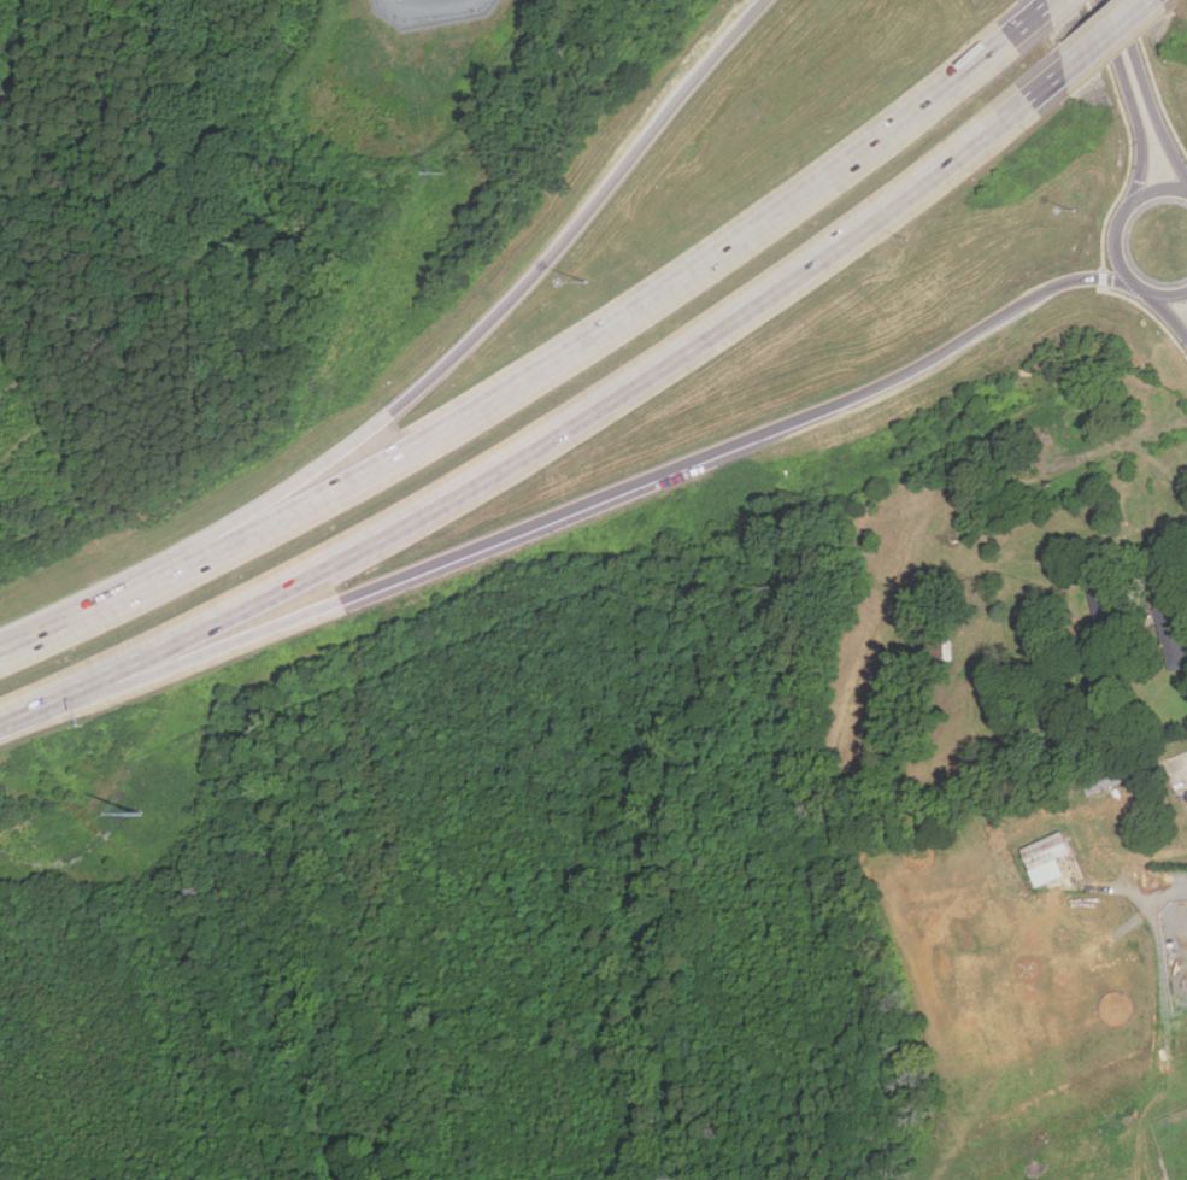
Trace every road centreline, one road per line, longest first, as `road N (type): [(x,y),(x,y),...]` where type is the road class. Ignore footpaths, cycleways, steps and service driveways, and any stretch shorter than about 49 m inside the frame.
road 1 (motorway): [(1041,13),(805,198),(541,374),(336,493),(0,655)]
road 2 (motorway): [(33,704),(316,570),(528,452),(753,307),(1058,77)]
road 3 (motorway): [(33,704),(116,693),(846,400),(1041,294),(1093,275),(1133,280)]
road 4 (motorway): [(767,0),(483,330),(237,541)]
road 5 (secondary): [(1186,173),(1128,53),(1145,140),(1135,204)]
road 6 (secondary): [(1186,190),(1164,188),(1135,204),(1118,249),(1144,288),(1186,294)]

